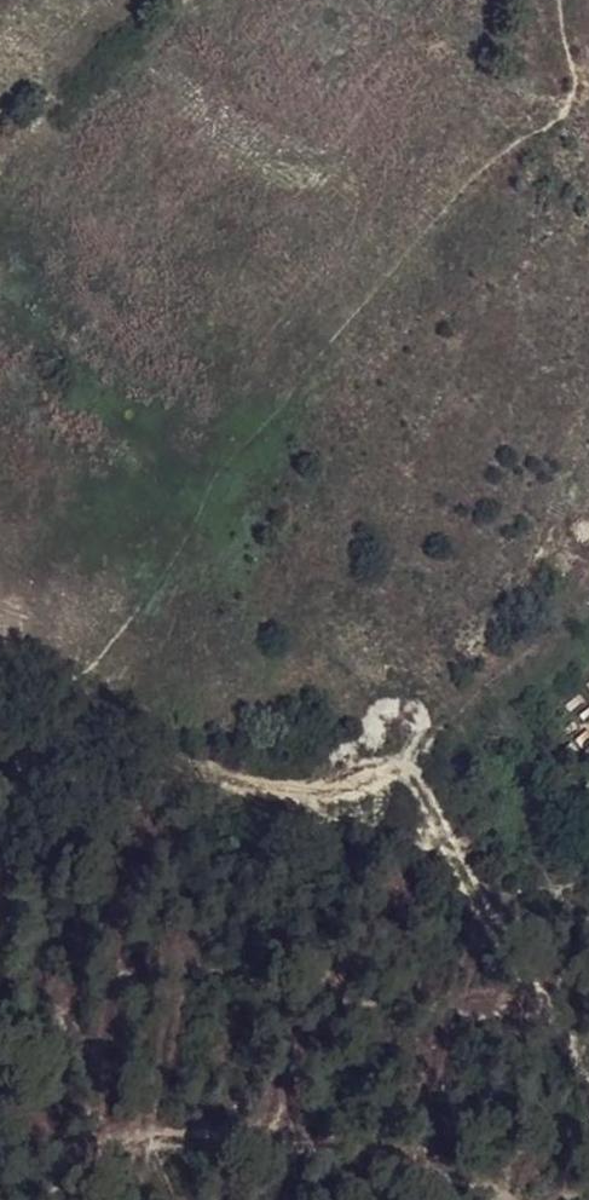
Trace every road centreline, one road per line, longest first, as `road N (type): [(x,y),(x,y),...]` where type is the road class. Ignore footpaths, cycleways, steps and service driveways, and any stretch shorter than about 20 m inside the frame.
road 1 (track): [(0,674),(156,757),(239,784),(295,786),(429,744),(588,592)]

